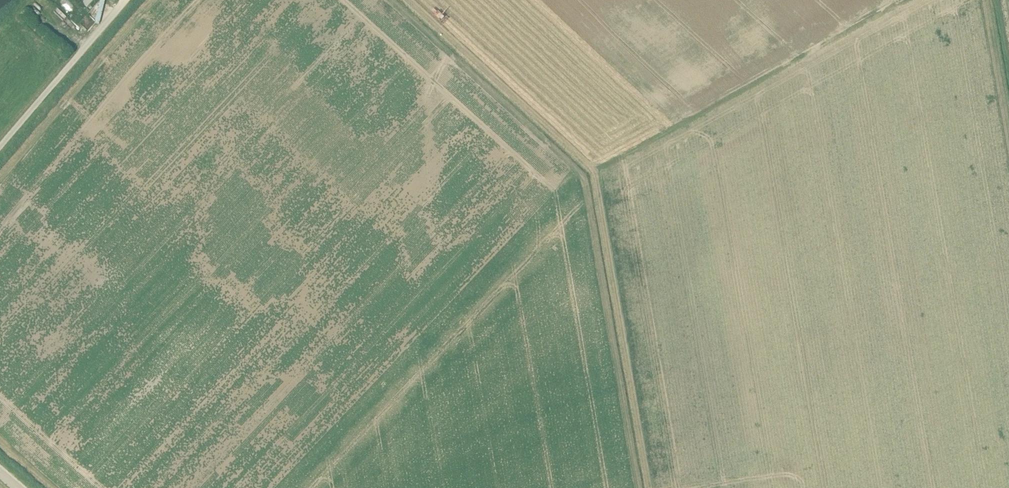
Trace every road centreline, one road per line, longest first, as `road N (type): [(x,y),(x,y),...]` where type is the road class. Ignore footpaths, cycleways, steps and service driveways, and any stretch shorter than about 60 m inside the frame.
road 1 (unclassified): [(0,148),(126,0)]

